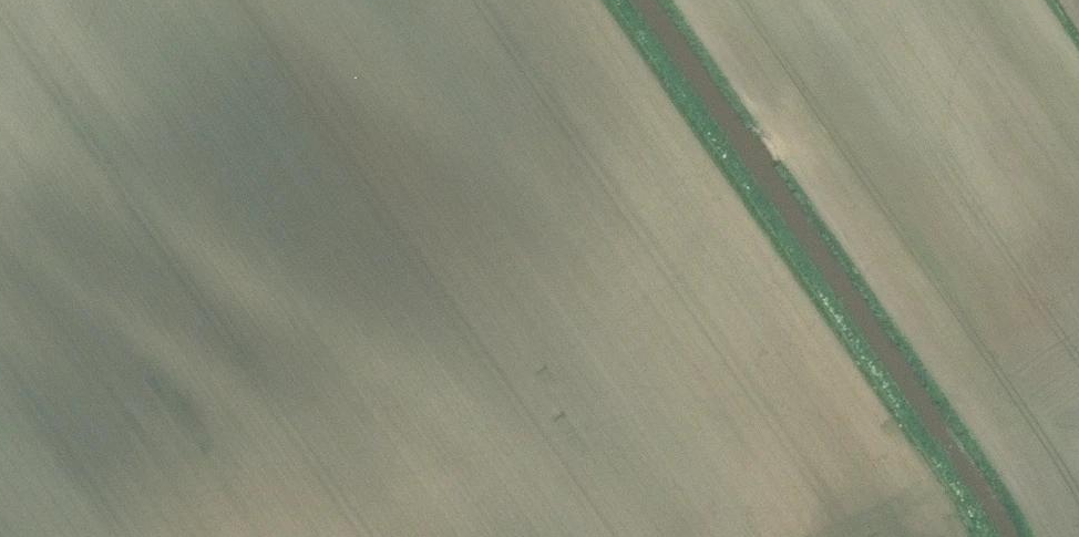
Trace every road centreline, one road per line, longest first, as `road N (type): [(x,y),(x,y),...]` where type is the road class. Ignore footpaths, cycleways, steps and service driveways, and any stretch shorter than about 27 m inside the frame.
road 1 (track): [(609,0),(978,536)]

